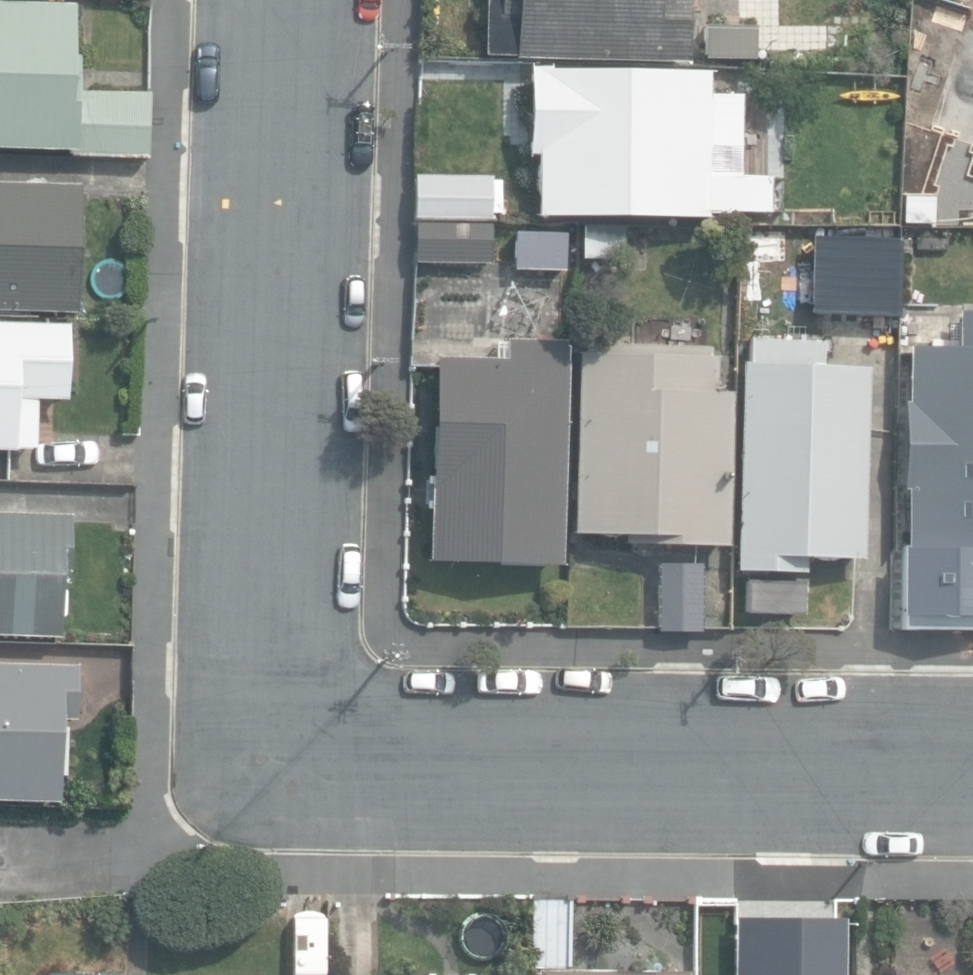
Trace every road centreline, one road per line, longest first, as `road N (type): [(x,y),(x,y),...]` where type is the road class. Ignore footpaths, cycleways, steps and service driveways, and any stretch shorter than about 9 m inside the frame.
road 1 (residential): [(972,755),(305,745),(282,730),(272,709),(288,0)]

